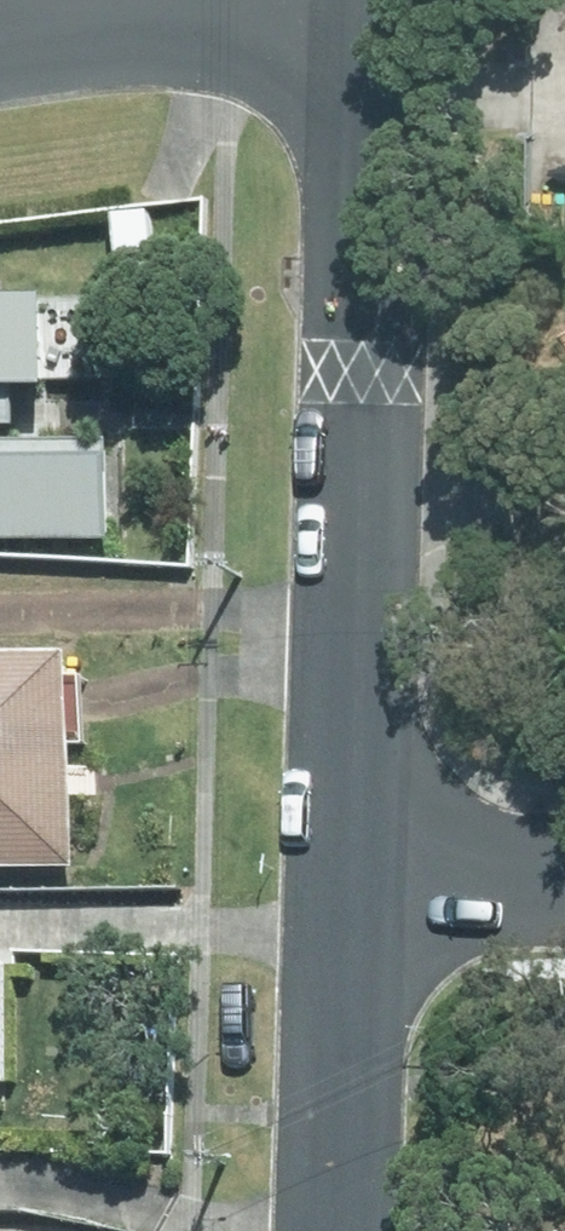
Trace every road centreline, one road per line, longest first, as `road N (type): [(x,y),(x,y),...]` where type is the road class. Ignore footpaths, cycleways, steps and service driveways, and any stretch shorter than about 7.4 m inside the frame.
road 1 (residential): [(375,0),(348,884)]
road 2 (residential): [(348,884),(337,1230)]
road 3 (residential): [(327,0),(0,45)]
road 4 (residential): [(564,890),(348,884)]

